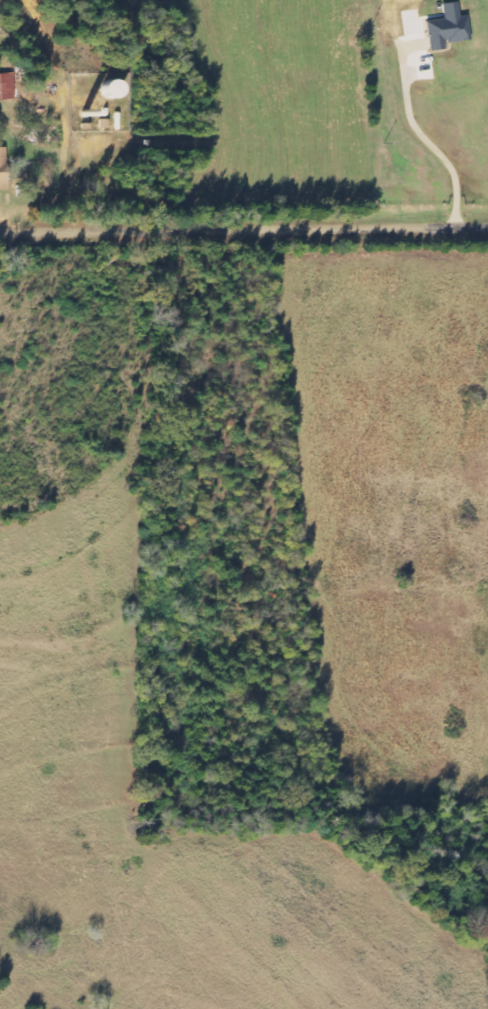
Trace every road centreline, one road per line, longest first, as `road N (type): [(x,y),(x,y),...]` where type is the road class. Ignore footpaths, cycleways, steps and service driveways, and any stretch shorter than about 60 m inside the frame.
road 1 (residential): [(0,227),(487,221)]

